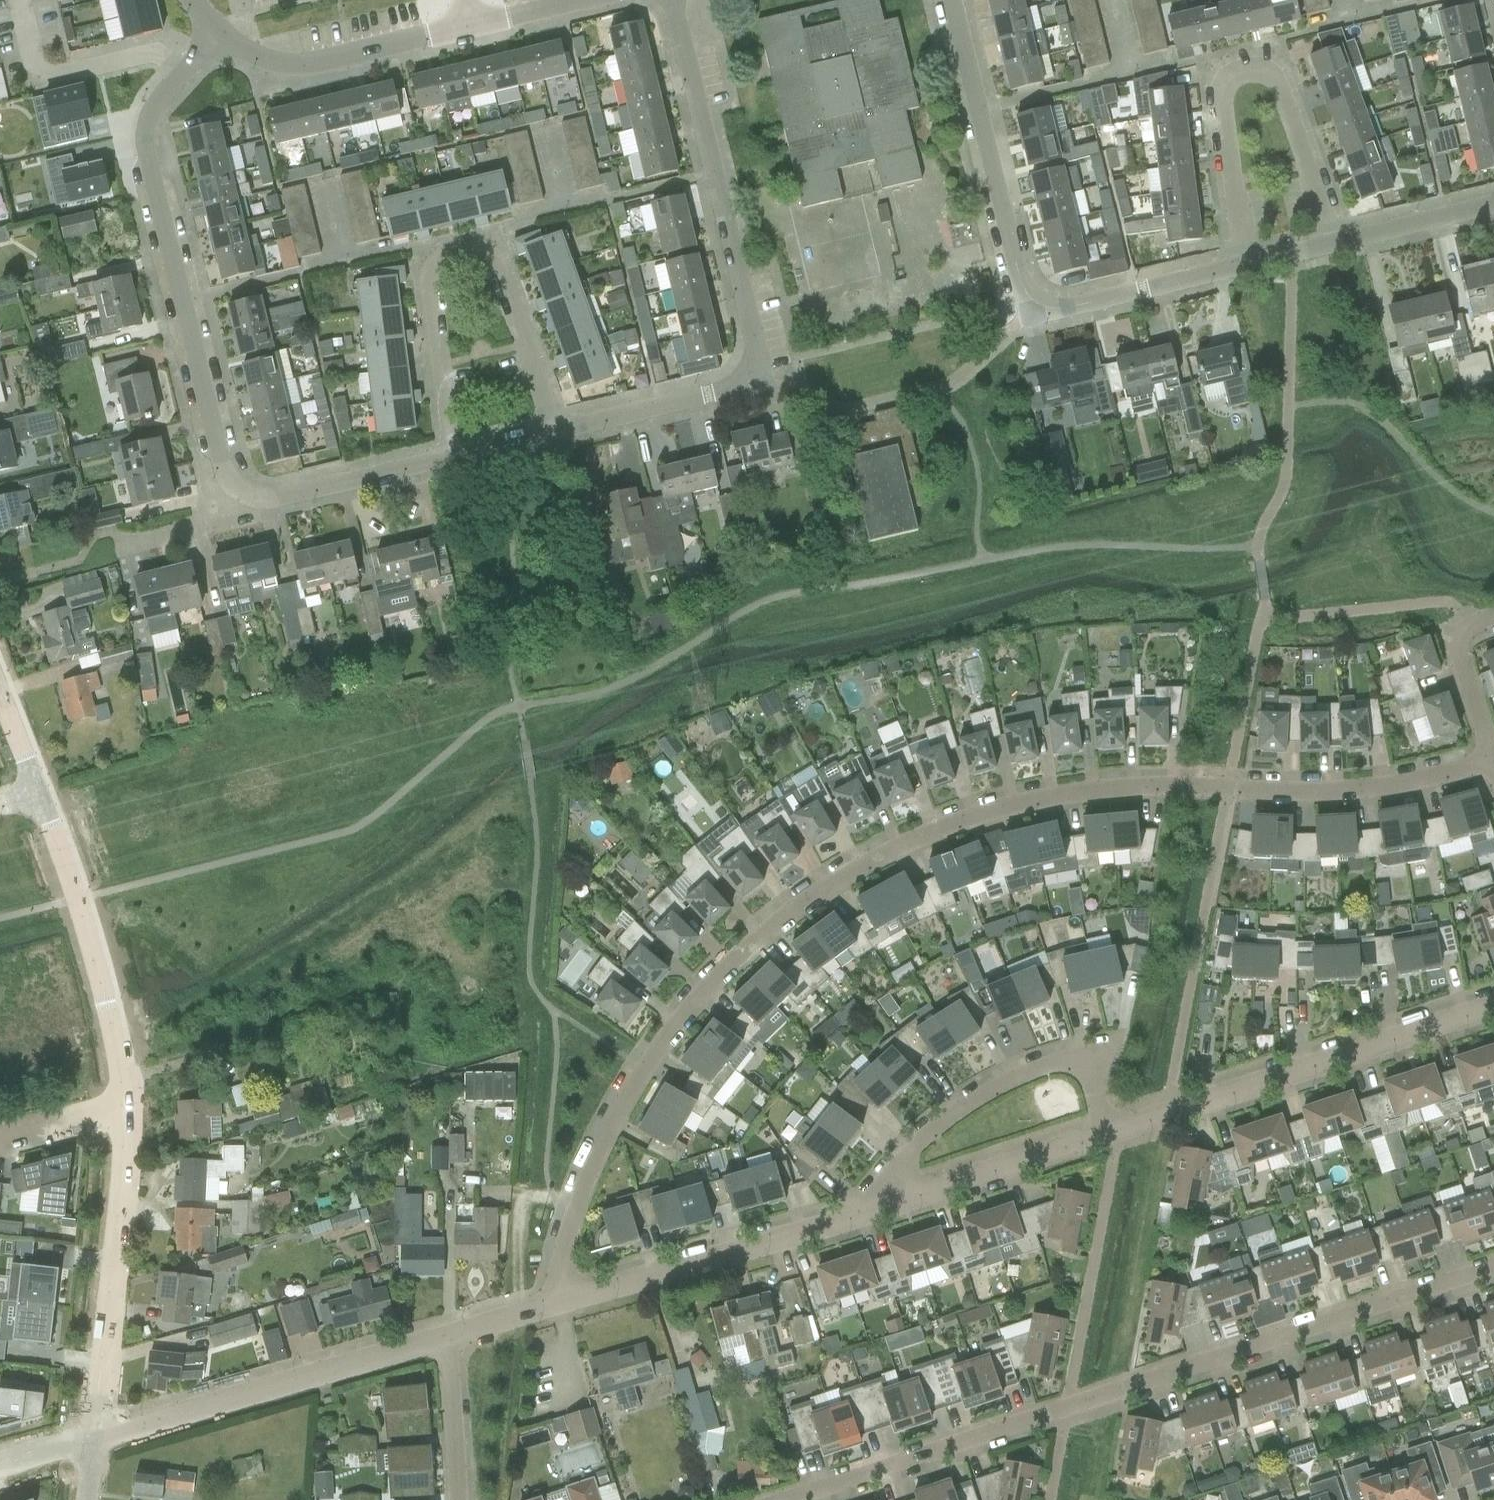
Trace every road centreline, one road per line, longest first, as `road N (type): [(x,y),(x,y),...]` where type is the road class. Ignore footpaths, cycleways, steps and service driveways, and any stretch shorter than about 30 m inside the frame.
road 1 (residential): [(561,1300),(559,1267),(586,1185),(668,1034),(767,933),(844,878),(966,822),(1095,791),(1319,794),(1396,787),(1492,761)]
road 2 (residential): [(797,1499),(1493,1268)]
road 3 (unclassified): [(558,428),(724,395),(749,380),(753,368),(755,340),(671,0)]
road 4 (unclassified): [(243,491),(222,461),(144,144),(153,107),(216,35)]
road 5 (unclassified): [(447,456),(428,271),(459,251),(496,255),(558,428)]
road 6 (residential): [(1104,1130),(1493,1008)]
road 7 (residential): [(1337,242),(1279,89),(1263,75),(1241,74),(1226,85),(1221,106),(1243,265)]
road 8 (residential): [(94,1437),(452,1338)]
road 9 (residential): [(561,1300),(883,1198)]
road 10 (residential): [(124,1104),(94,1437)]
road 11 (residential): [(37,796),(120,1054),(124,1104)]
road 12 (residential): [(883,1198),(937,1127),(1058,1063),(1078,1063),(1089,1074),(1104,1130)]
road 13 (unclassified): [(1014,266),(954,0)]
road 14 (residential): [(471,27),(318,63),(281,62),(216,35)]
road 15 (unclassified): [(1014,266),(1038,307),(1059,310),(1243,265)]
road 16 (residential): [(883,1198),(1104,1130)]
road 17 (unclassified): [(243,491),(286,495),(447,456)]
road 18 (residential): [(1492,761),(1457,654),(1458,640),(1493,620)]
road 19 (residential): [(452,1338),(458,1499)]
road 20 (unclassified): [(1337,242),(1493,206)]
road 21 (residential): [(243,491),(211,525),(131,548)]
road 22 (residential): [(124,1104),(0,1137)]

